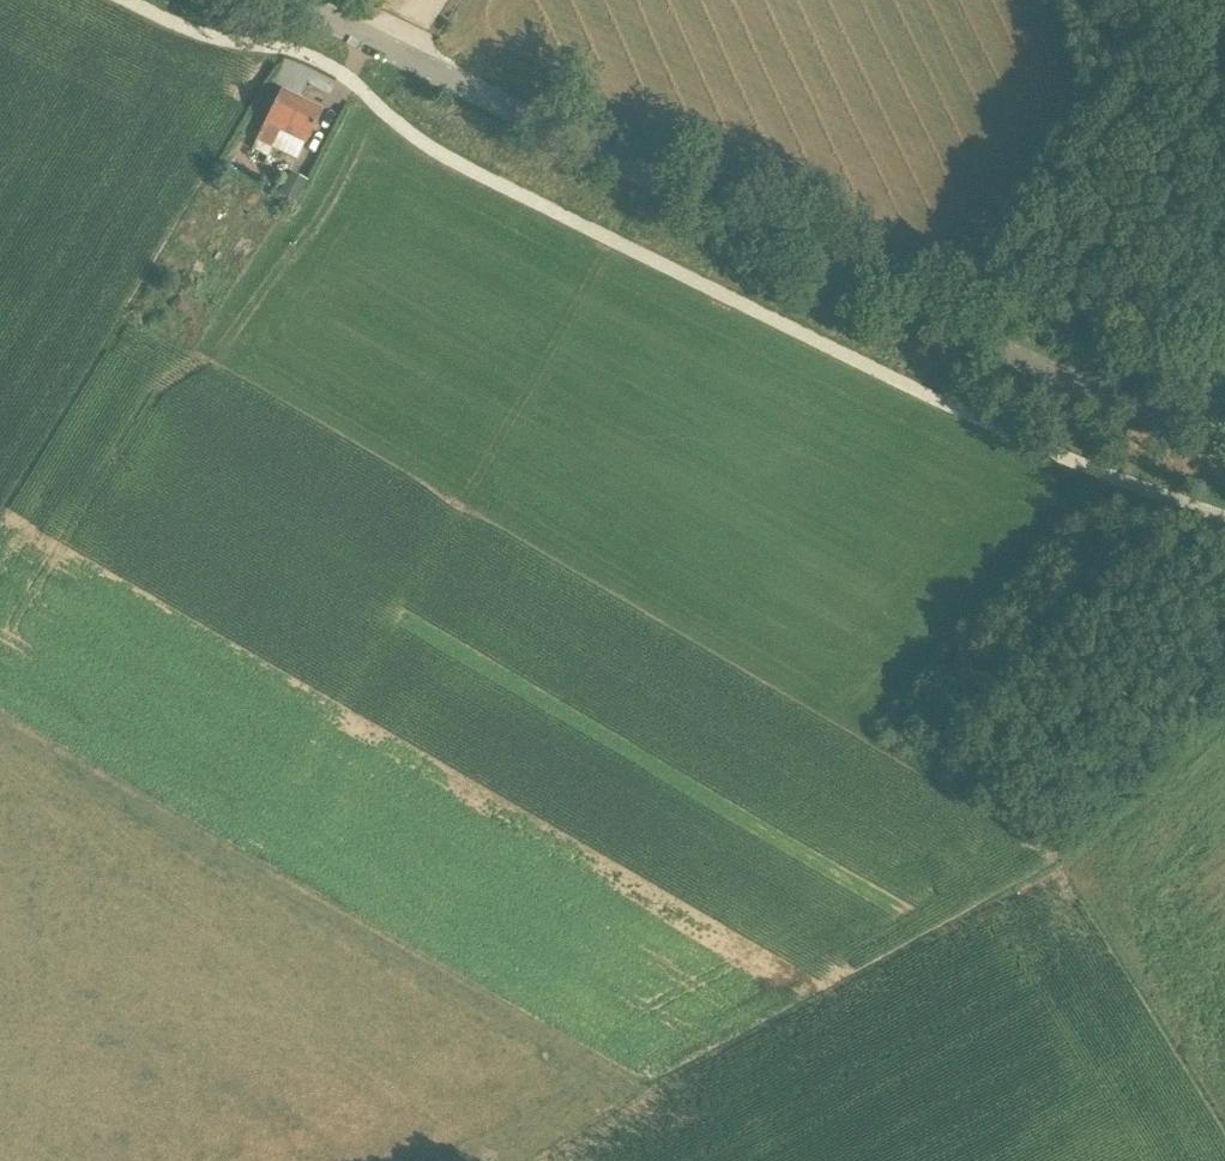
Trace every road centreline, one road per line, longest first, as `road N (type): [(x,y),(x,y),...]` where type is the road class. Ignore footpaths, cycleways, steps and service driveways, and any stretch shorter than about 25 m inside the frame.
road 1 (tertiary): [(1224,457),(1130,418),(288,0)]
road 2 (track): [(1130,418),(1224,329)]

